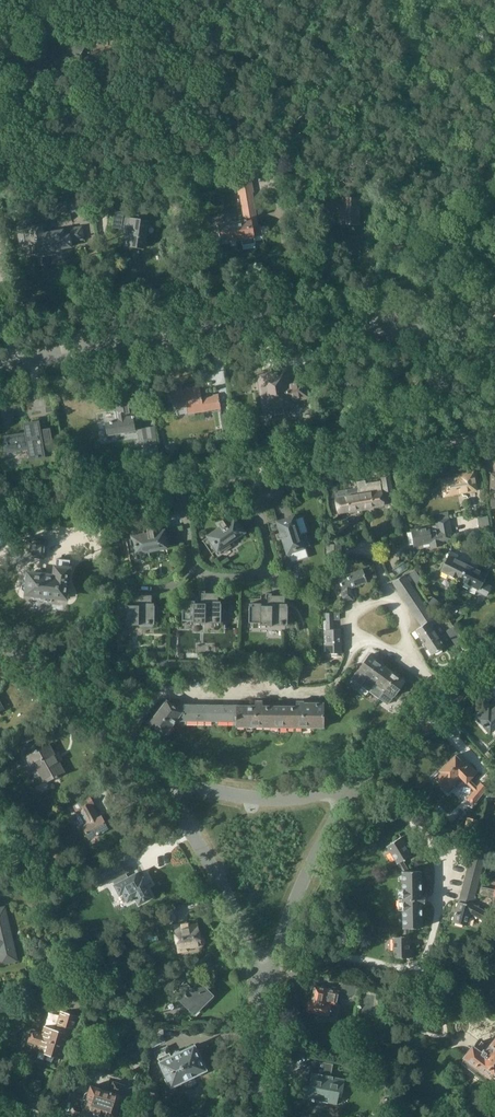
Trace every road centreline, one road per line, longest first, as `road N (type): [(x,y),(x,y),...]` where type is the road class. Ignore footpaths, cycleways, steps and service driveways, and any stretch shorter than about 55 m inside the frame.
road 1 (residential): [(0,362),(306,314),(494,344)]
road 2 (residential): [(264,997),(220,881),(149,765)]
road 3 (residential): [(0,521),(254,472)]
road 4 (residential): [(264,997),(303,880),(354,784)]
road 5 (residential): [(354,784),(307,797),(245,798),(149,765)]
road 6 (residential): [(149,765),(0,643)]
road 7 (residential): [(354,784),(494,656)]
road 8 (residential): [(268,1116),(264,997)]

